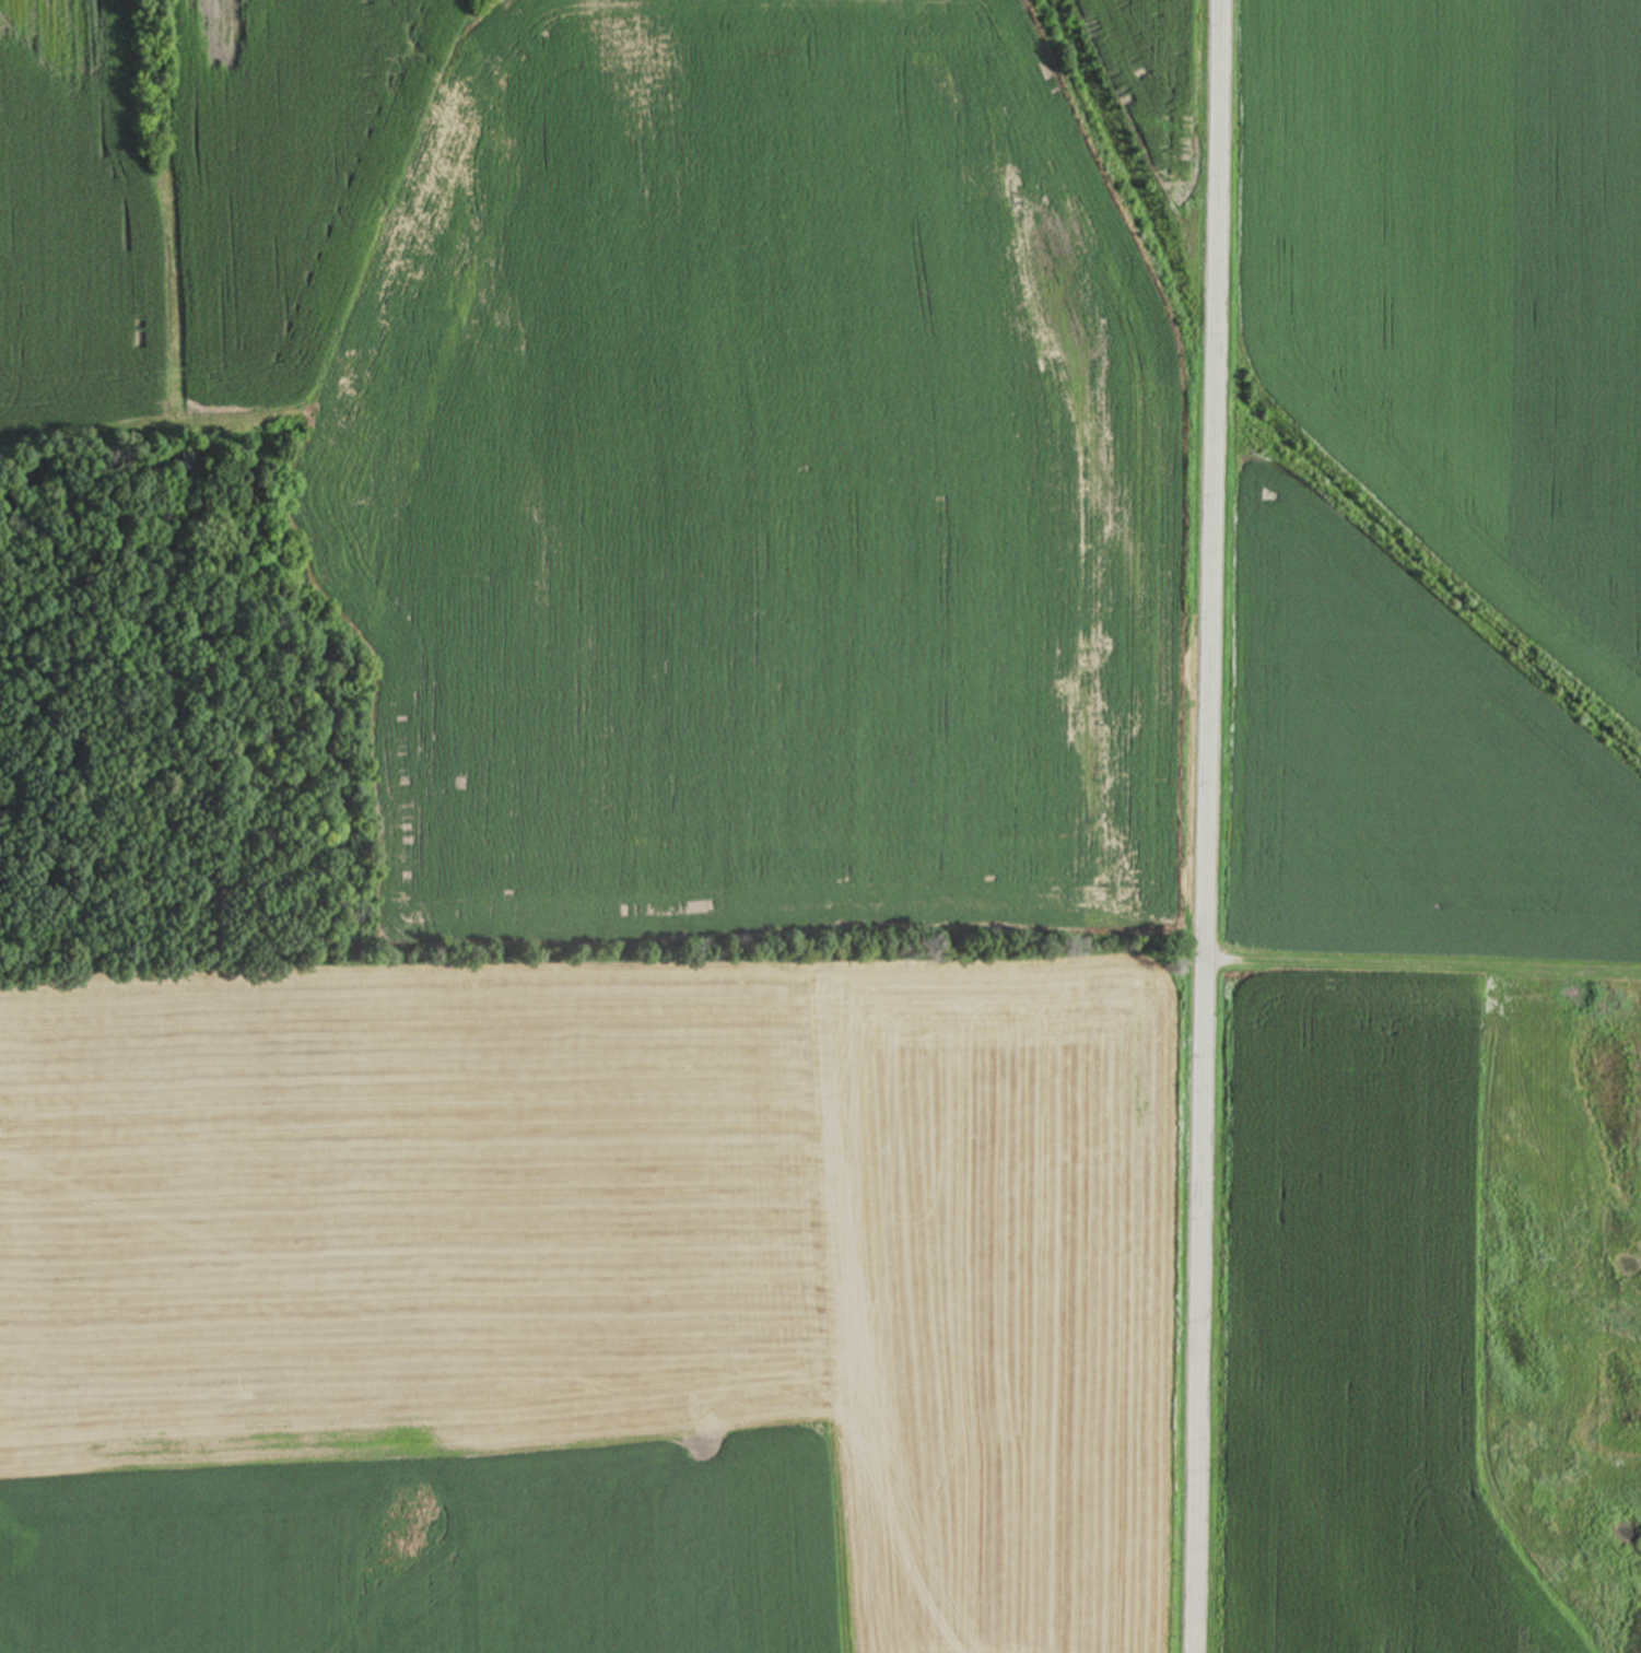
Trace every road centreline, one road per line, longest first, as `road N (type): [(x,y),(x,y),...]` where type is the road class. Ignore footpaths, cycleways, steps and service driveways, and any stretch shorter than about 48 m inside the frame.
road 1 (secondary): [(1193,1652),(1219,0)]

